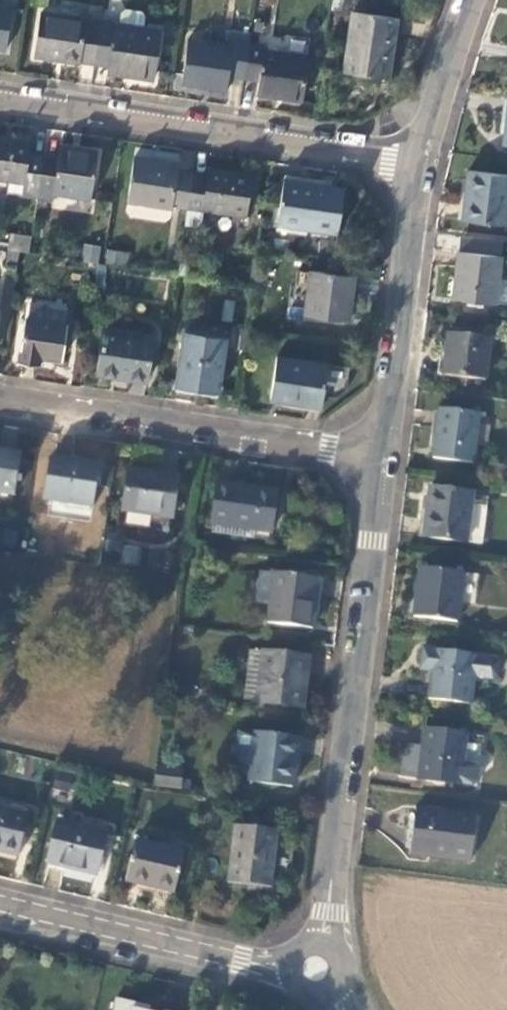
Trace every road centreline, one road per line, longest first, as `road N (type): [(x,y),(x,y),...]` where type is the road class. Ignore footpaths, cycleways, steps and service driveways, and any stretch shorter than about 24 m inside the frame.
road 1 (residential): [(317,969),(383,464)]
road 2 (residential): [(424,163),(0,95)]
road 3 (residential): [(383,464),(0,406)]
road 4 (residential): [(317,969),(276,968),(0,903)]
road 5 (residential): [(383,464),(424,163)]
road 6 (residential): [(424,163),(474,0)]

